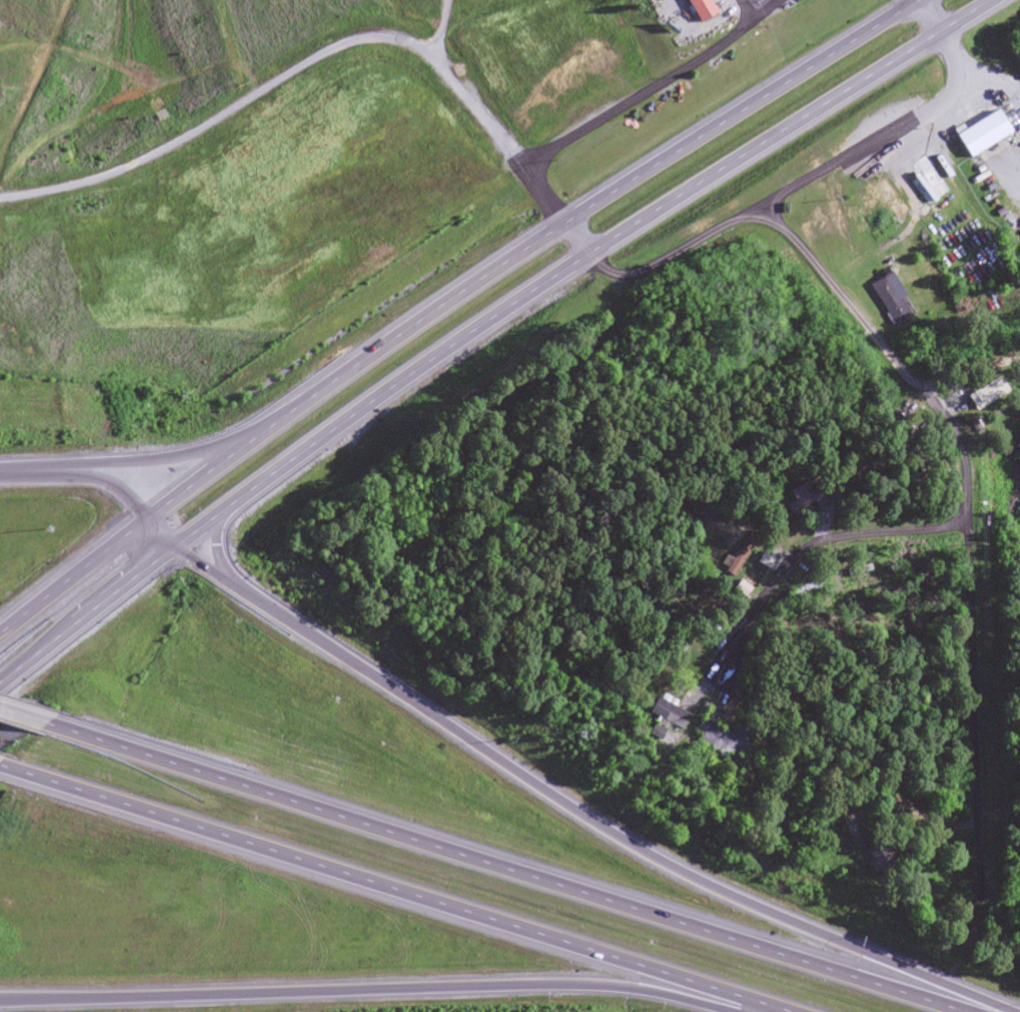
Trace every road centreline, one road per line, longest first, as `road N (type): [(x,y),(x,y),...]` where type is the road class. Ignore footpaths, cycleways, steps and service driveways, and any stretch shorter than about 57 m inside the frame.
road 1 (primary): [(0,688),(442,356),(997,0)]
road 2 (primary): [(918,0),(425,317),(0,633)]
road 3 (motorway): [(1007,1011),(736,897),(568,804),(237,589),(216,548),(232,510)]
road 4 (motorway): [(958,1011),(50,724)]
road 5 (motorway): [(13,771),(778,1011)]
road 6 (motorway): [(0,1002),(582,986),(739,1011)]
road 7 (residential): [(922,0),(956,67),(948,96),(924,115),(640,271),(605,267),(569,221)]
road 8 (residential): [(969,531),(964,458),(943,415),(759,207)]
road 9 (residential): [(969,531),(983,900)]
road 10 (residential): [(569,221),(541,187),(549,156),(779,0)]
road 11 (residential): [(969,531),(851,539),(801,555),(759,609),(724,677)]
road 12 (motorway): [(291,411),(228,444),(174,458),(0,469)]
road 13 (motorway): [(142,522),(110,488),(8,469)]

